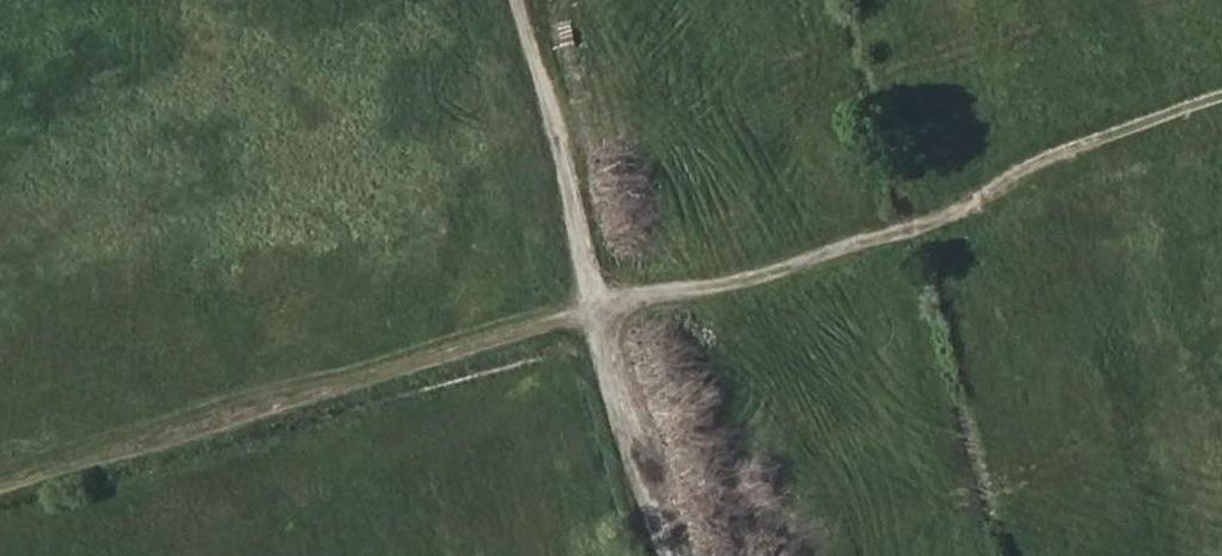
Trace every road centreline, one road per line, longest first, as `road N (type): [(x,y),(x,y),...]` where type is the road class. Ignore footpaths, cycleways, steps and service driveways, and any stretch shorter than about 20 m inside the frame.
road 1 (track): [(0,478),(603,302),(677,293),(1221,150)]
road 2 (track): [(534,0),(666,555)]

